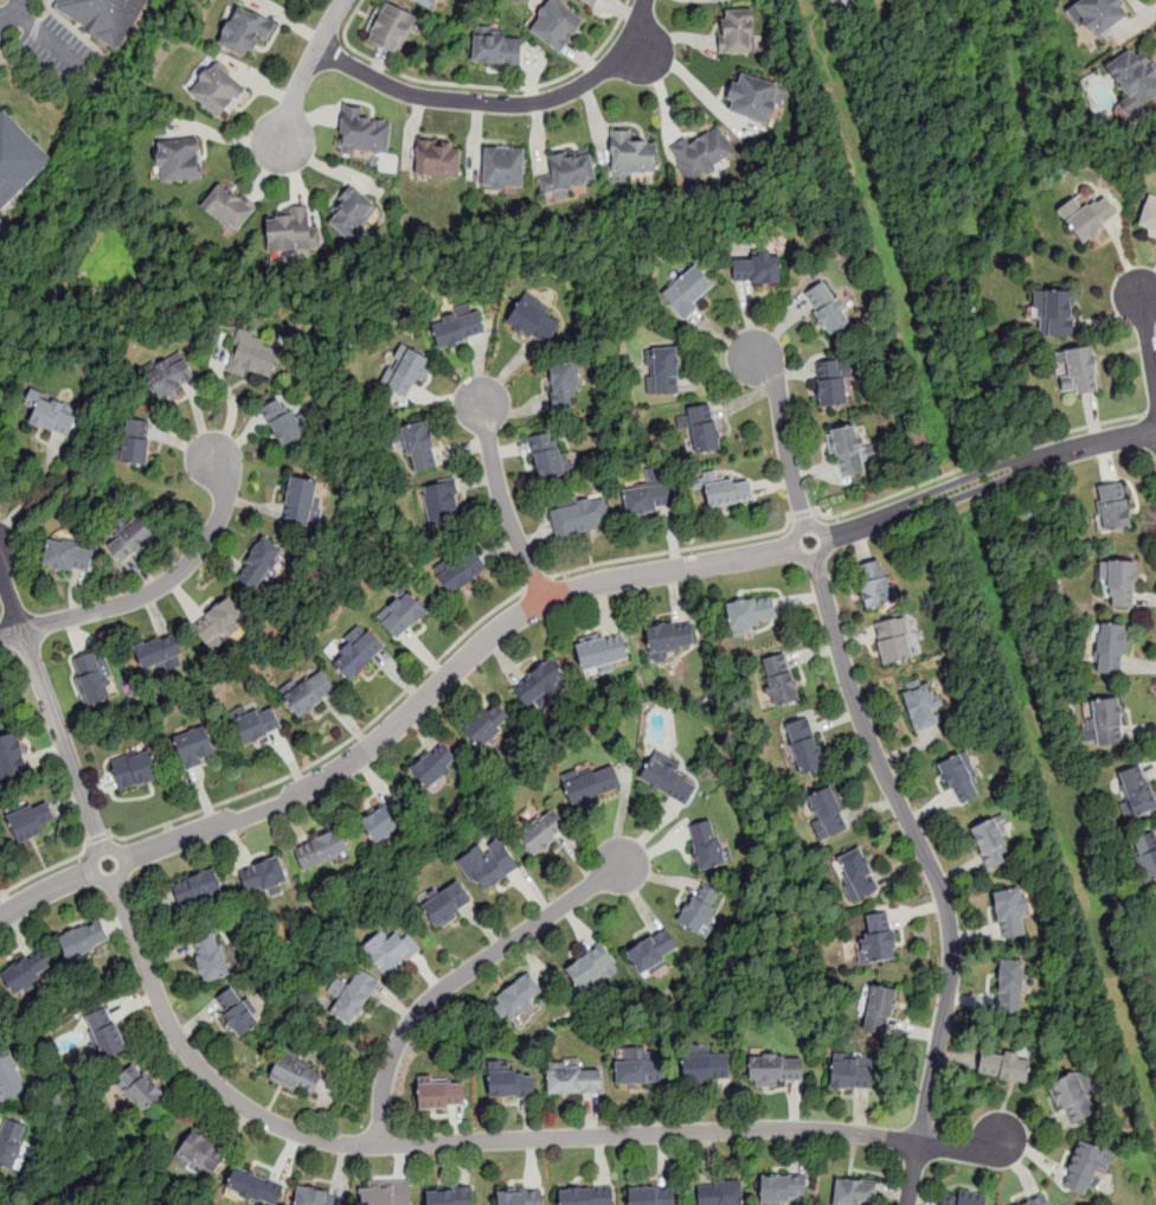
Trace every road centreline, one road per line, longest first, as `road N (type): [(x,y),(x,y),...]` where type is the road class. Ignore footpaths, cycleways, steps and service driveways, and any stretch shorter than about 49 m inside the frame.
road 1 (residential): [(115,880),(160,1001),(197,1064),(256,1114),(327,1142),(782,1129),(963,1150),(1001,1137)]
road 2 (residential): [(814,560),(854,700),(937,879),(950,929),(946,1006),(909,1204)]
road 3 (residential): [(123,858),(288,801),(332,775),(522,610)]
road 4 (residential): [(379,1146),(391,1059),(425,1005),(624,864)]
road 5 (residential): [(319,50),(400,92),(521,108),(593,79),(625,46),(645,0)]
road 6 (residential): [(826,538),(1061,451),(1138,434)]
road 7 (residential): [(21,629),(140,600),(168,583),(205,550),(225,513),(218,462)]
road 8 (residential): [(0,572),(102,850)]
road 9 (residential): [(569,590),(792,549)]
road 10 (residential): [(805,526),(772,380),(758,359)]
road 11 (residential): [(533,569),(499,488),(484,408)]
road 12 (residential): [(283,143),(294,103),(346,0)]

